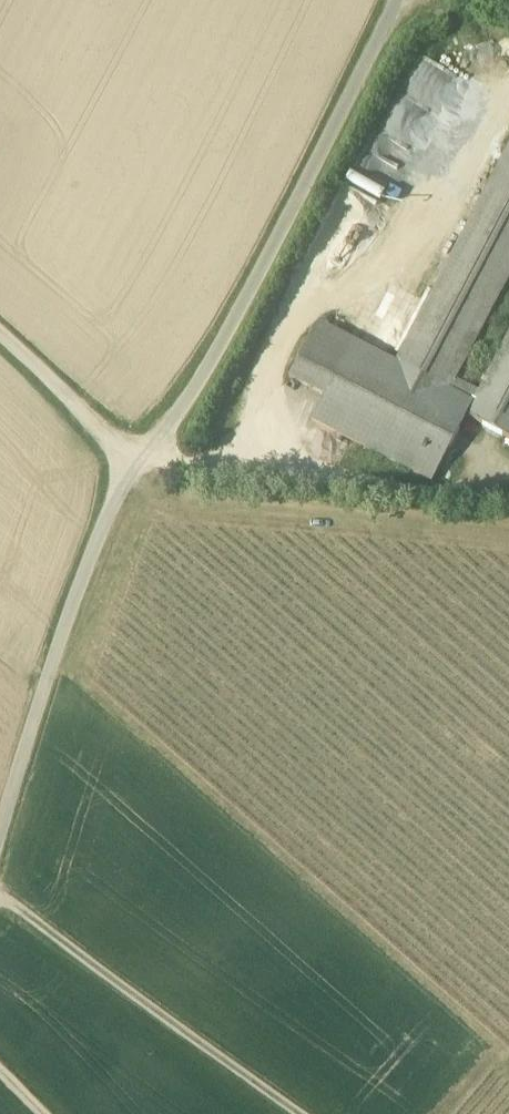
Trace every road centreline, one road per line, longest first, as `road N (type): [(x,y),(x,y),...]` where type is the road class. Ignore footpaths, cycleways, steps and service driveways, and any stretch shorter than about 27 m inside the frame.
road 1 (unclassified): [(135,472),(160,449),(262,274),(399,0)]
road 2 (unclassified): [(0,846),(51,671),(135,472)]
road 3 (track): [(119,494),(151,509),(508,547)]
road 4 (track): [(0,912),(286,1113)]
road 5 (unclassified): [(135,472),(0,342)]

